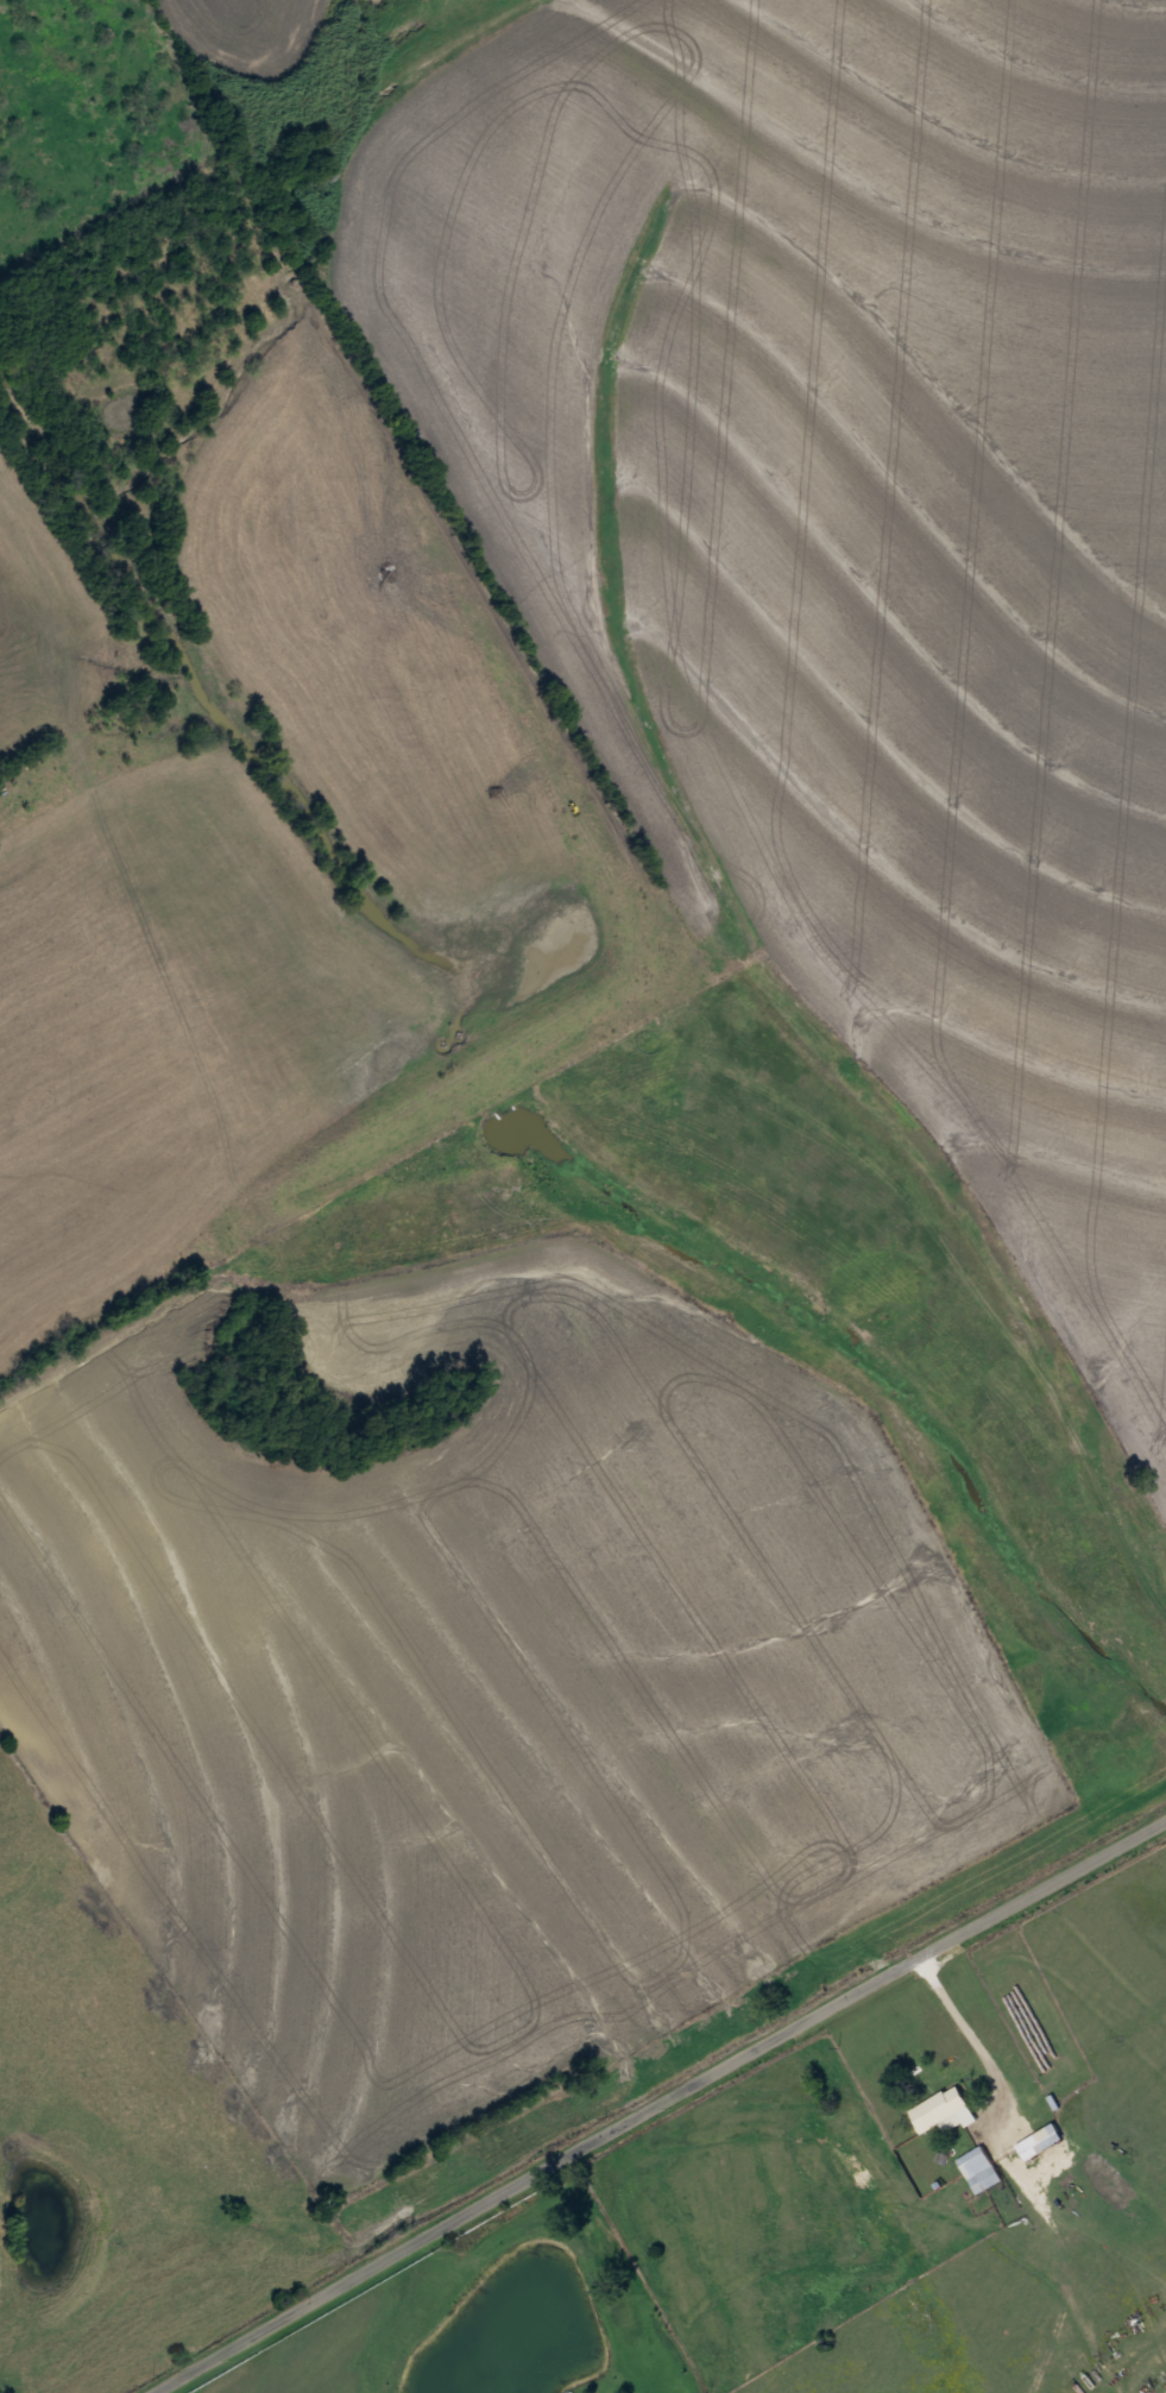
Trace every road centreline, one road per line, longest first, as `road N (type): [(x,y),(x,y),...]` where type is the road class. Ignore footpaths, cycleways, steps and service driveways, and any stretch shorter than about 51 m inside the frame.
road 1 (residential): [(164,2392),(1165,1821)]

